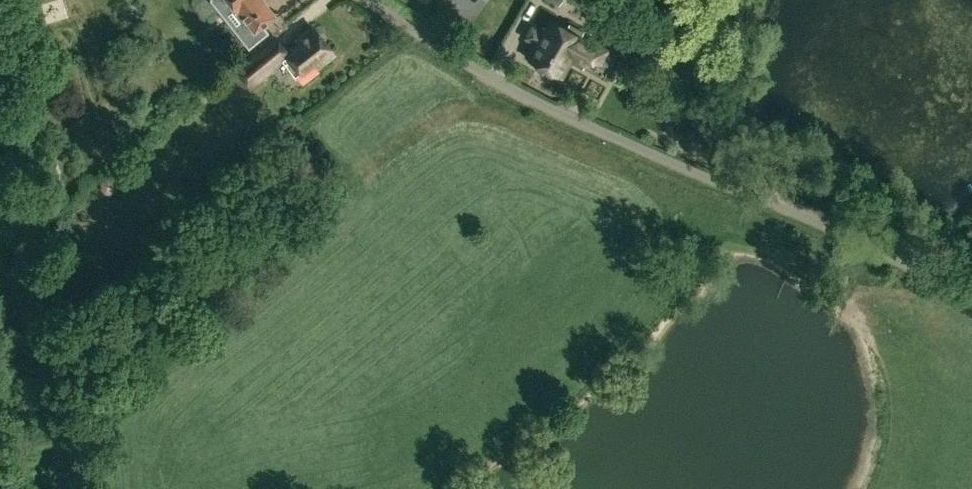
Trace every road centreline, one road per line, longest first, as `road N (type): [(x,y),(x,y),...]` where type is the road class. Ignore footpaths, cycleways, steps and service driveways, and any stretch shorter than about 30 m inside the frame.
road 1 (residential): [(971,303),(810,217),(530,101),(370,0)]

